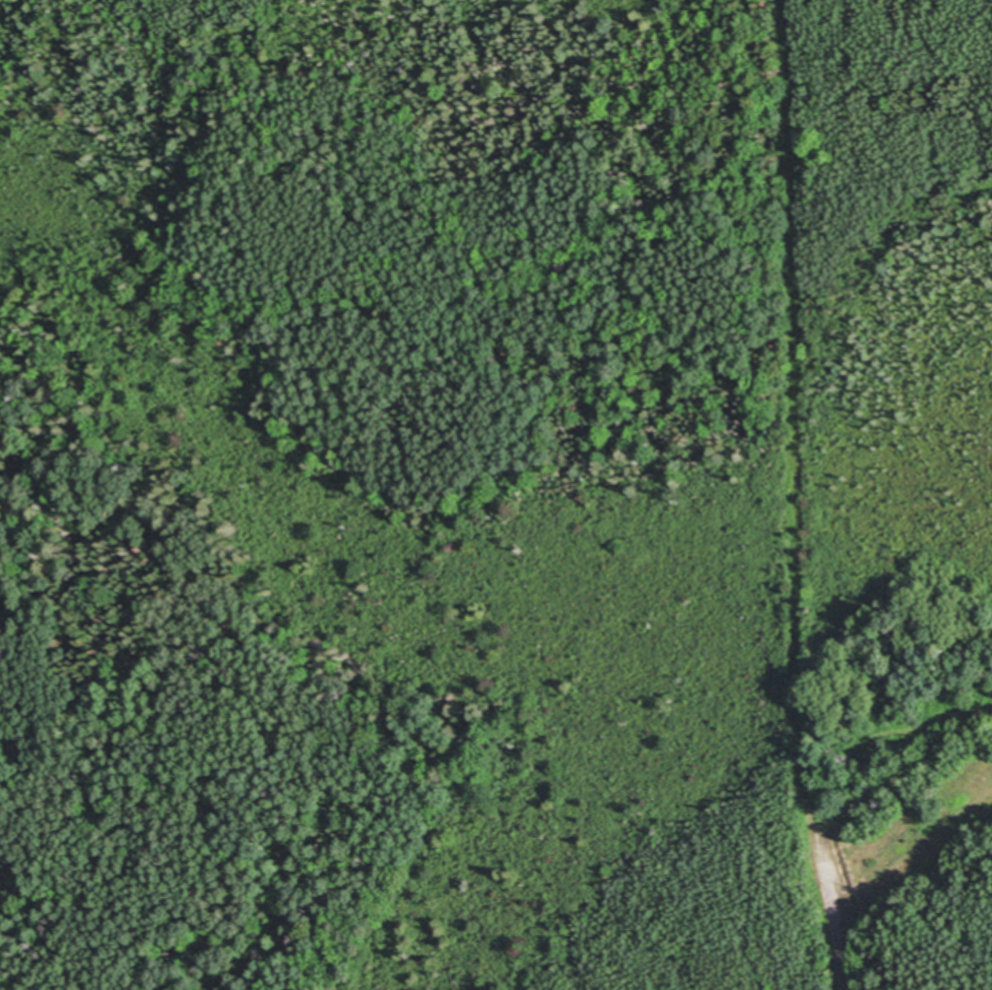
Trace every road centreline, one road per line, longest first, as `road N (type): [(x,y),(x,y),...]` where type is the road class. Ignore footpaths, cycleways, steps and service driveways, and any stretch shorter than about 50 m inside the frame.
road 1 (residential): [(849,989),(814,809),(782,0)]

